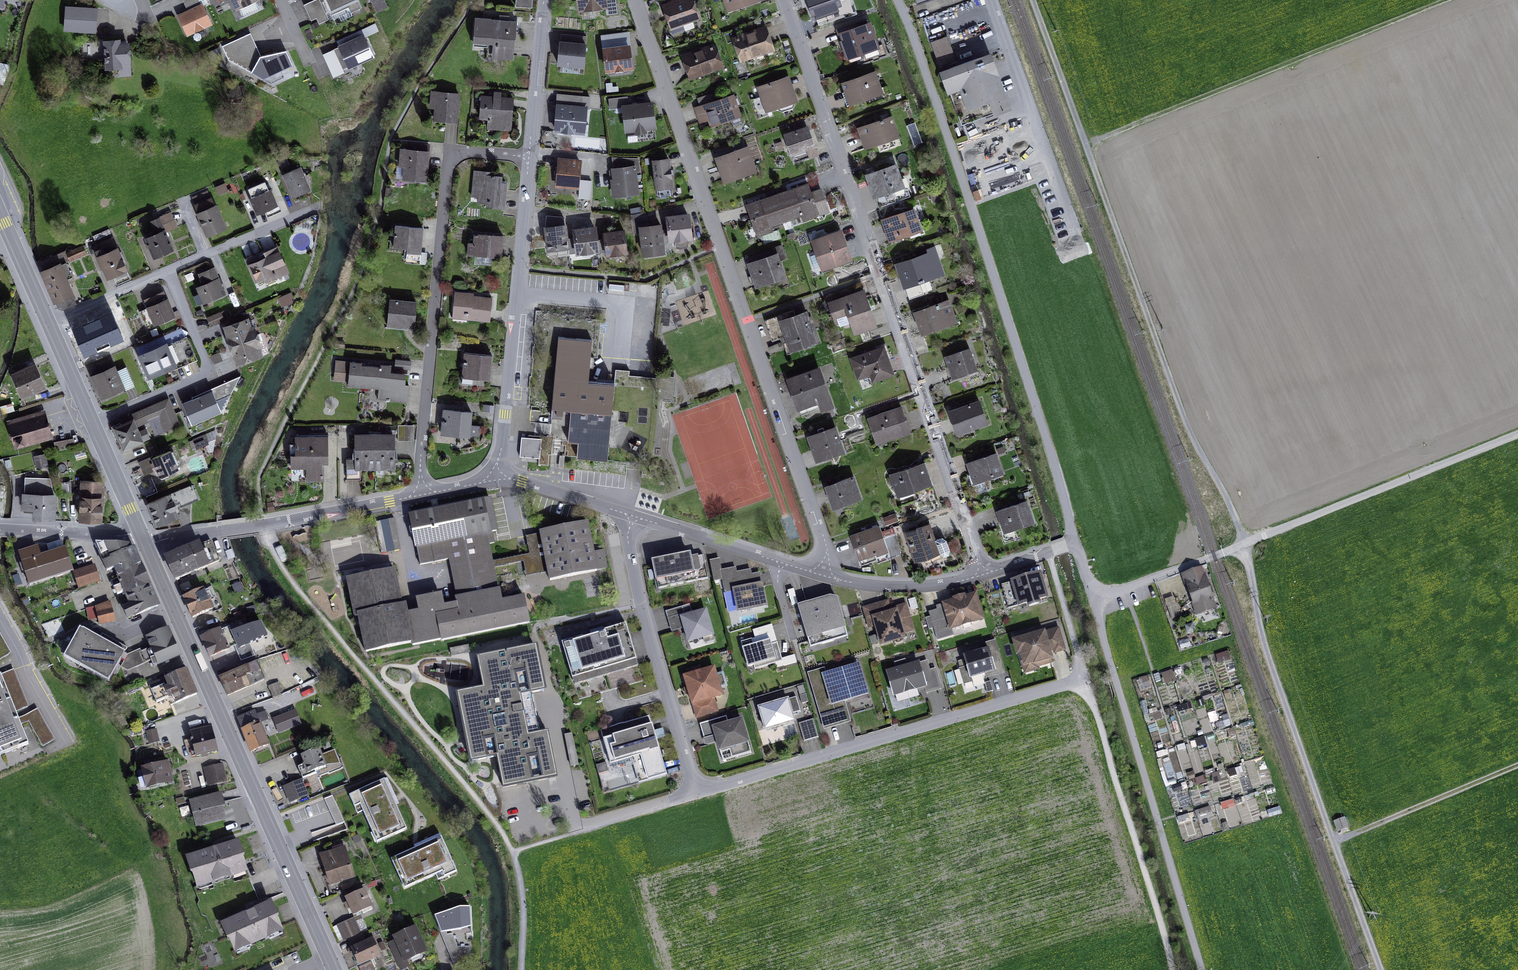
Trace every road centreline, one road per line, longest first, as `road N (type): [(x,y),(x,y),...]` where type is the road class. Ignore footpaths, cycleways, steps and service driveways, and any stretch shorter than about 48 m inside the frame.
road 1 (track): [(1380,969),(1268,656),(1234,513),(1188,431),(1033,0)]
road 2 (residential): [(631,516),(628,543),(643,613),(695,792),(1083,677)]
road 3 (residential): [(982,574),(782,0)]
road 4 (residential): [(637,0),(825,539),(823,575)]
road 5 (primary): [(335,969),(146,545)]
road 6 (residential): [(423,495),(450,151),(529,156)]
road 7 (track): [(1445,0),(1084,142)]
road 8 (residential): [(529,156),(495,471)]
road 9 (track): [(1175,969),(1083,677)]
road 10 (residential): [(146,545),(423,495)]
road 11 (residential): [(993,0),(1075,229)]
road 12 (residential): [(170,271),(211,373),(92,423)]
road 13 (residential): [(631,516),(823,575)]
road 14 (track): [(1334,841),(1517,765)]
road 15 (residential): [(170,271),(321,206)]
road 16 (residential): [(823,575),(907,588),(982,574)]
road 17 (residential): [(544,0),(529,156)]
road 18 (unclassified): [(70,740),(0,611)]
road 19 (residential): [(495,471),(631,516)]
road 20 (residential): [(0,529),(140,531)]
road 21 (residential): [(48,323),(170,271)]
road 22 (residential): [(1094,599),(1215,556)]

